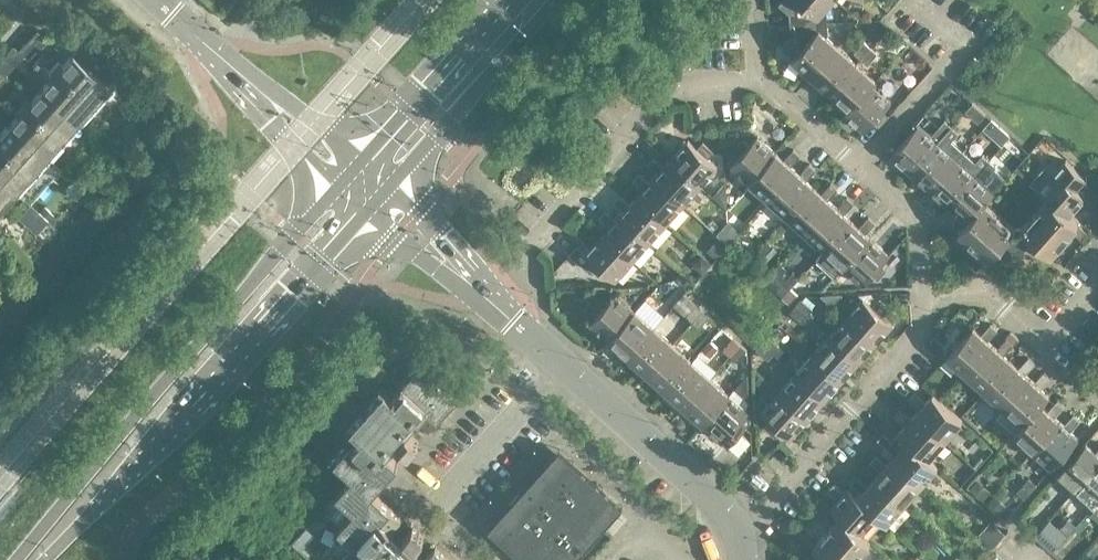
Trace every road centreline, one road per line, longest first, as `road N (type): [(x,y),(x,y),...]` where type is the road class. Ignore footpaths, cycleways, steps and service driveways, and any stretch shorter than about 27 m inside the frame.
road 1 (secondary): [(342,184),(16,559)]
road 2 (secondary): [(49,559),(370,209)]
road 3 (unclassified): [(734,520),(466,280)]
road 4 (residential): [(734,520),(766,514),(930,322),(929,298)]
road 5 (residential): [(532,252),(672,92),(766,84)]
road 6 (secondary): [(390,187),(561,0)]
road 7 (residential): [(862,166),(966,47),(921,4)]
road 8 (secondary): [(506,0),(361,162)]
road 9 (residential): [(929,298),(984,290),(1048,345),(1097,293)]
road 10 (residential): [(929,298),(929,235),(862,166)]
road 11 (residential): [(766,84),(862,166)]
road 12 (unclassified): [(370,209),(438,270),(466,280)]
road 13 (unclassified): [(466,280),(441,240),(390,187)]

